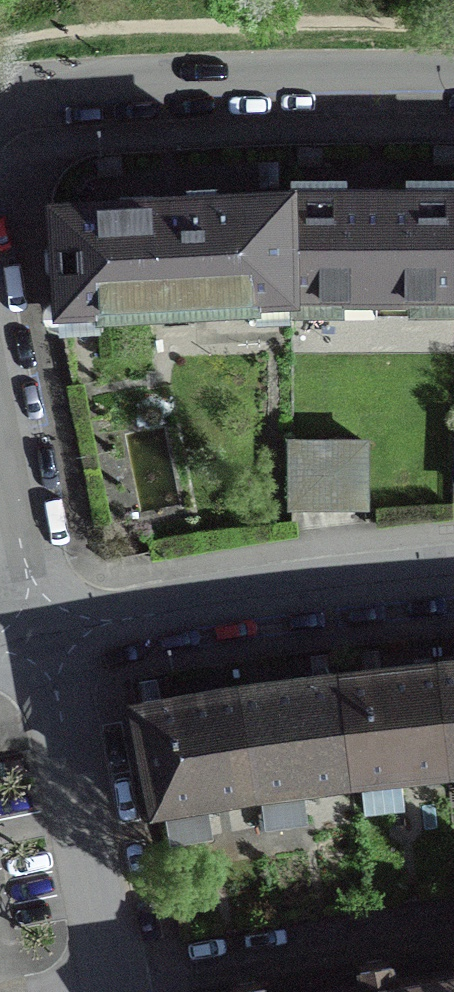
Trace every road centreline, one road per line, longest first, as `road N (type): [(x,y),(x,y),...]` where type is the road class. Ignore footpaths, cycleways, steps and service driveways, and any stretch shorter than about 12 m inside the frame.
road 1 (residential): [(453,77),(124,80),(0,97)]
road 2 (residential): [(36,637),(227,602),(453,576)]
road 3 (residential): [(110,991),(36,637)]
road 4 (residential): [(0,439),(36,637)]

